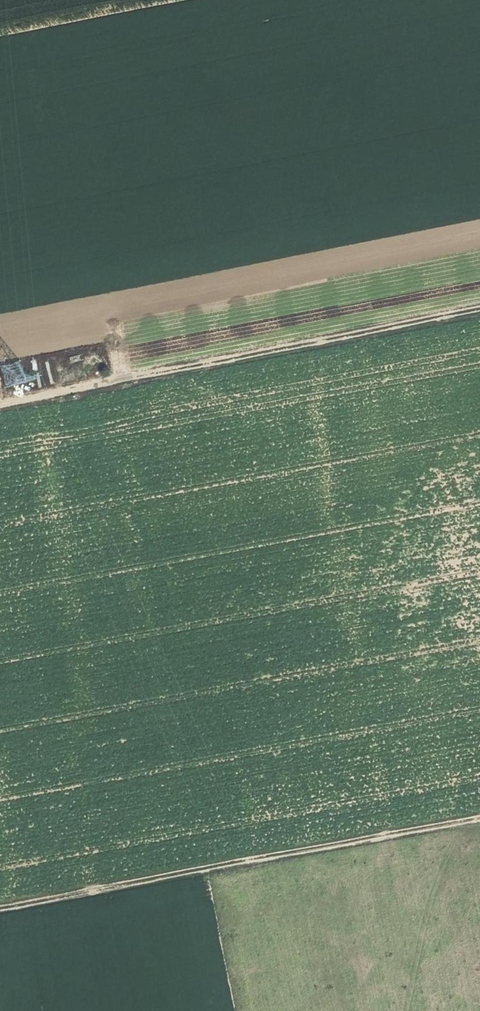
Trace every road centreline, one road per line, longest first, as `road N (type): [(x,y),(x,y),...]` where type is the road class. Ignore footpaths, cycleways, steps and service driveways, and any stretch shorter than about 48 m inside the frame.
road 1 (track): [(479,311),(0,408)]
road 2 (track): [(479,819),(0,911)]

